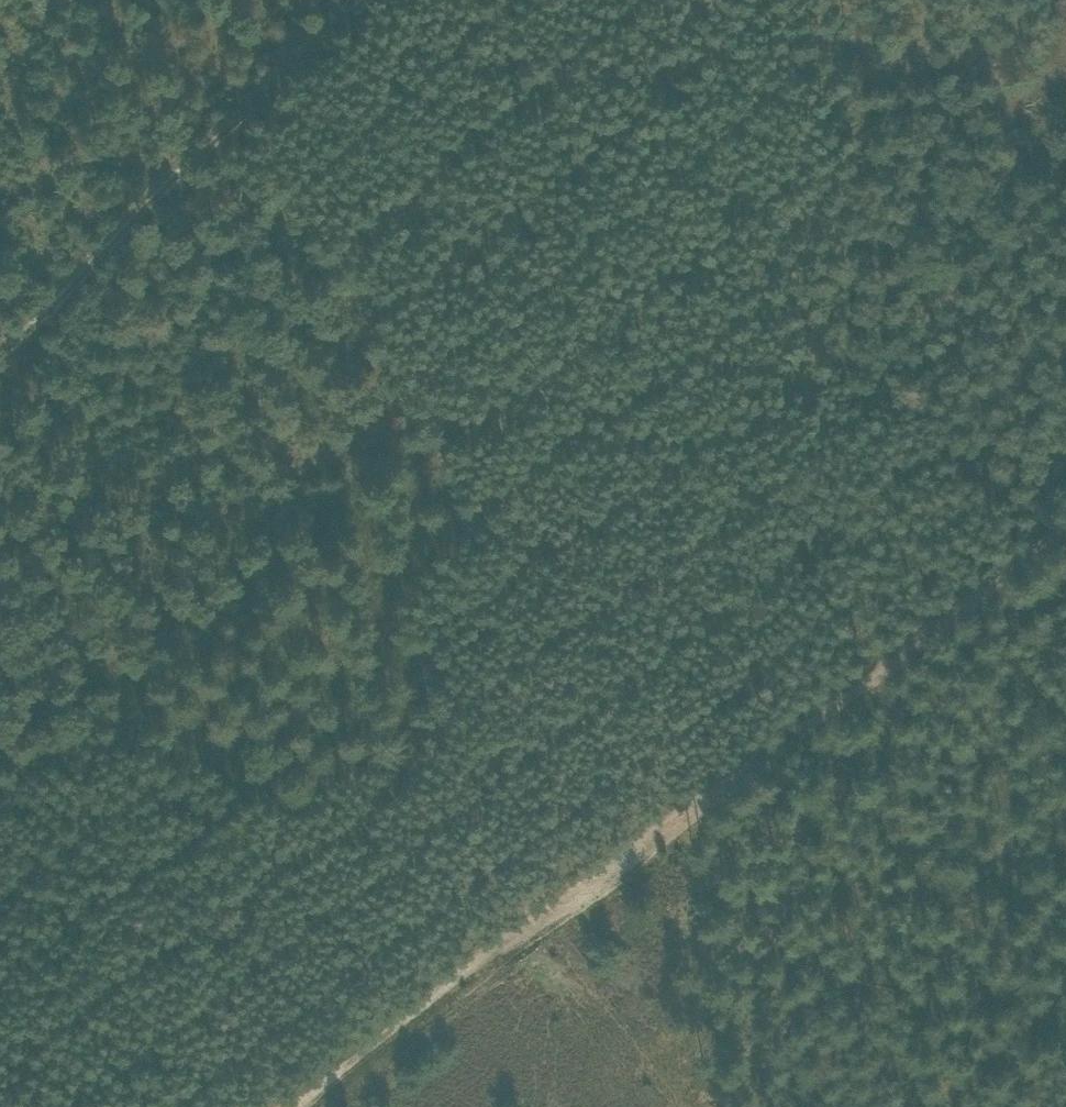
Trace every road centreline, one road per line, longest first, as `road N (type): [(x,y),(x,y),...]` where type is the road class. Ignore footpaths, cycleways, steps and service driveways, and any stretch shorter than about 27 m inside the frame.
road 1 (track): [(290,1106),(1065,548)]

